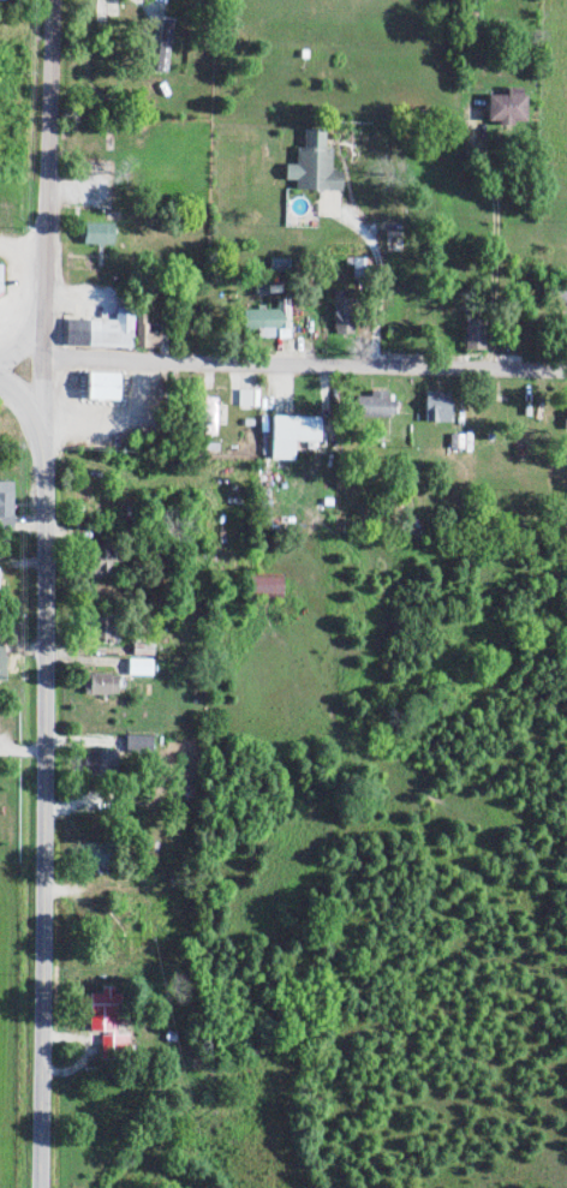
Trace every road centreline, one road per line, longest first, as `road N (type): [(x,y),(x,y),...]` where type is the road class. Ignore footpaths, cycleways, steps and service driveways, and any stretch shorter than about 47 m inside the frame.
road 1 (primary): [(17,1187),(36,378),(0,378)]
road 2 (residential): [(36,378),(566,381)]
road 3 (secondary): [(36,378),(45,0)]

